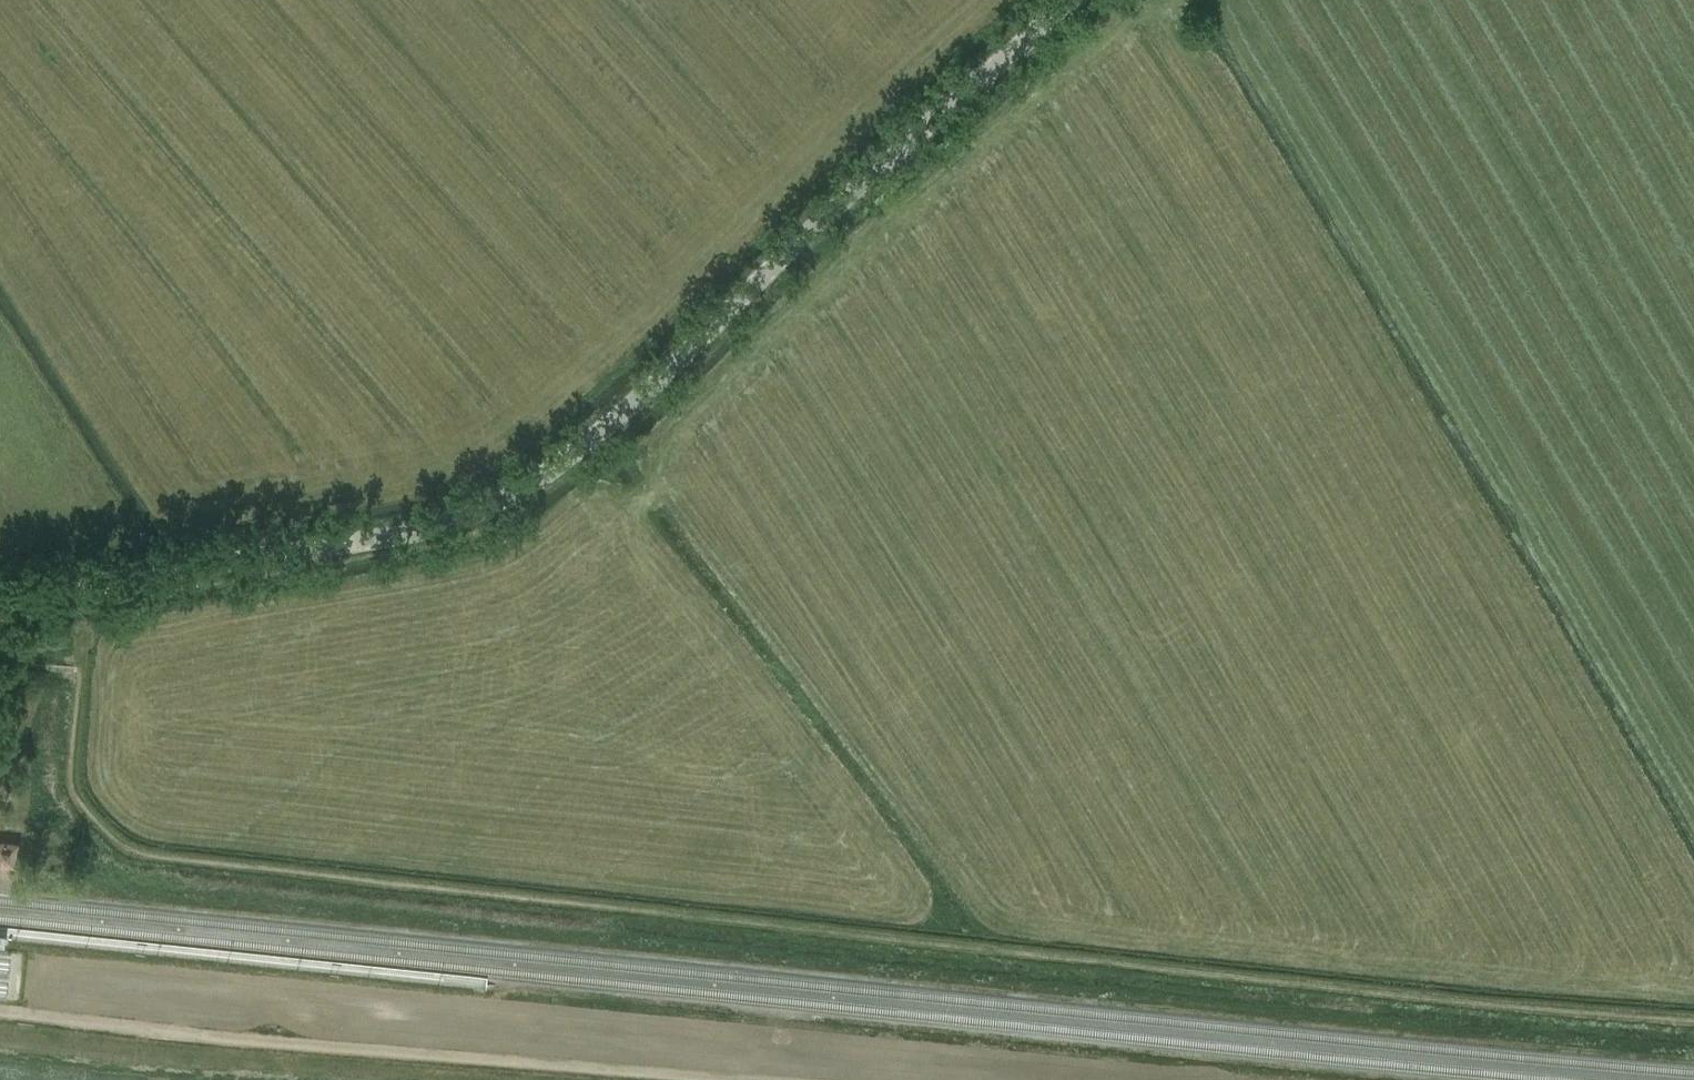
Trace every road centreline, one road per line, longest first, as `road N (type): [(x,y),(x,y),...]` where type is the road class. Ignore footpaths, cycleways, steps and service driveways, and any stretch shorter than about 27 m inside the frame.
road 1 (unclassified): [(0,603),(366,543),(509,503),(1074,0)]
road 2 (track): [(729,1079),(26,1015)]

